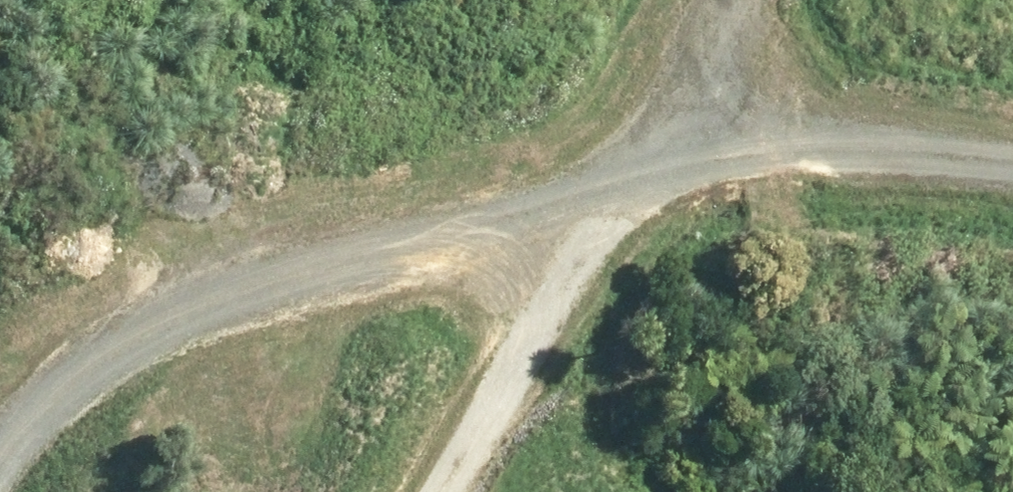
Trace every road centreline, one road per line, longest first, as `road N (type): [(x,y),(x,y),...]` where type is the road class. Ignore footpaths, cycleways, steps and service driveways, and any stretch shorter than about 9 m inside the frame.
road 1 (track): [(0,464),(21,428),(196,298),(445,233),(663,141),(841,144),(1012,164)]
road 2 (track): [(735,0),(663,141),(603,192),(437,491)]

